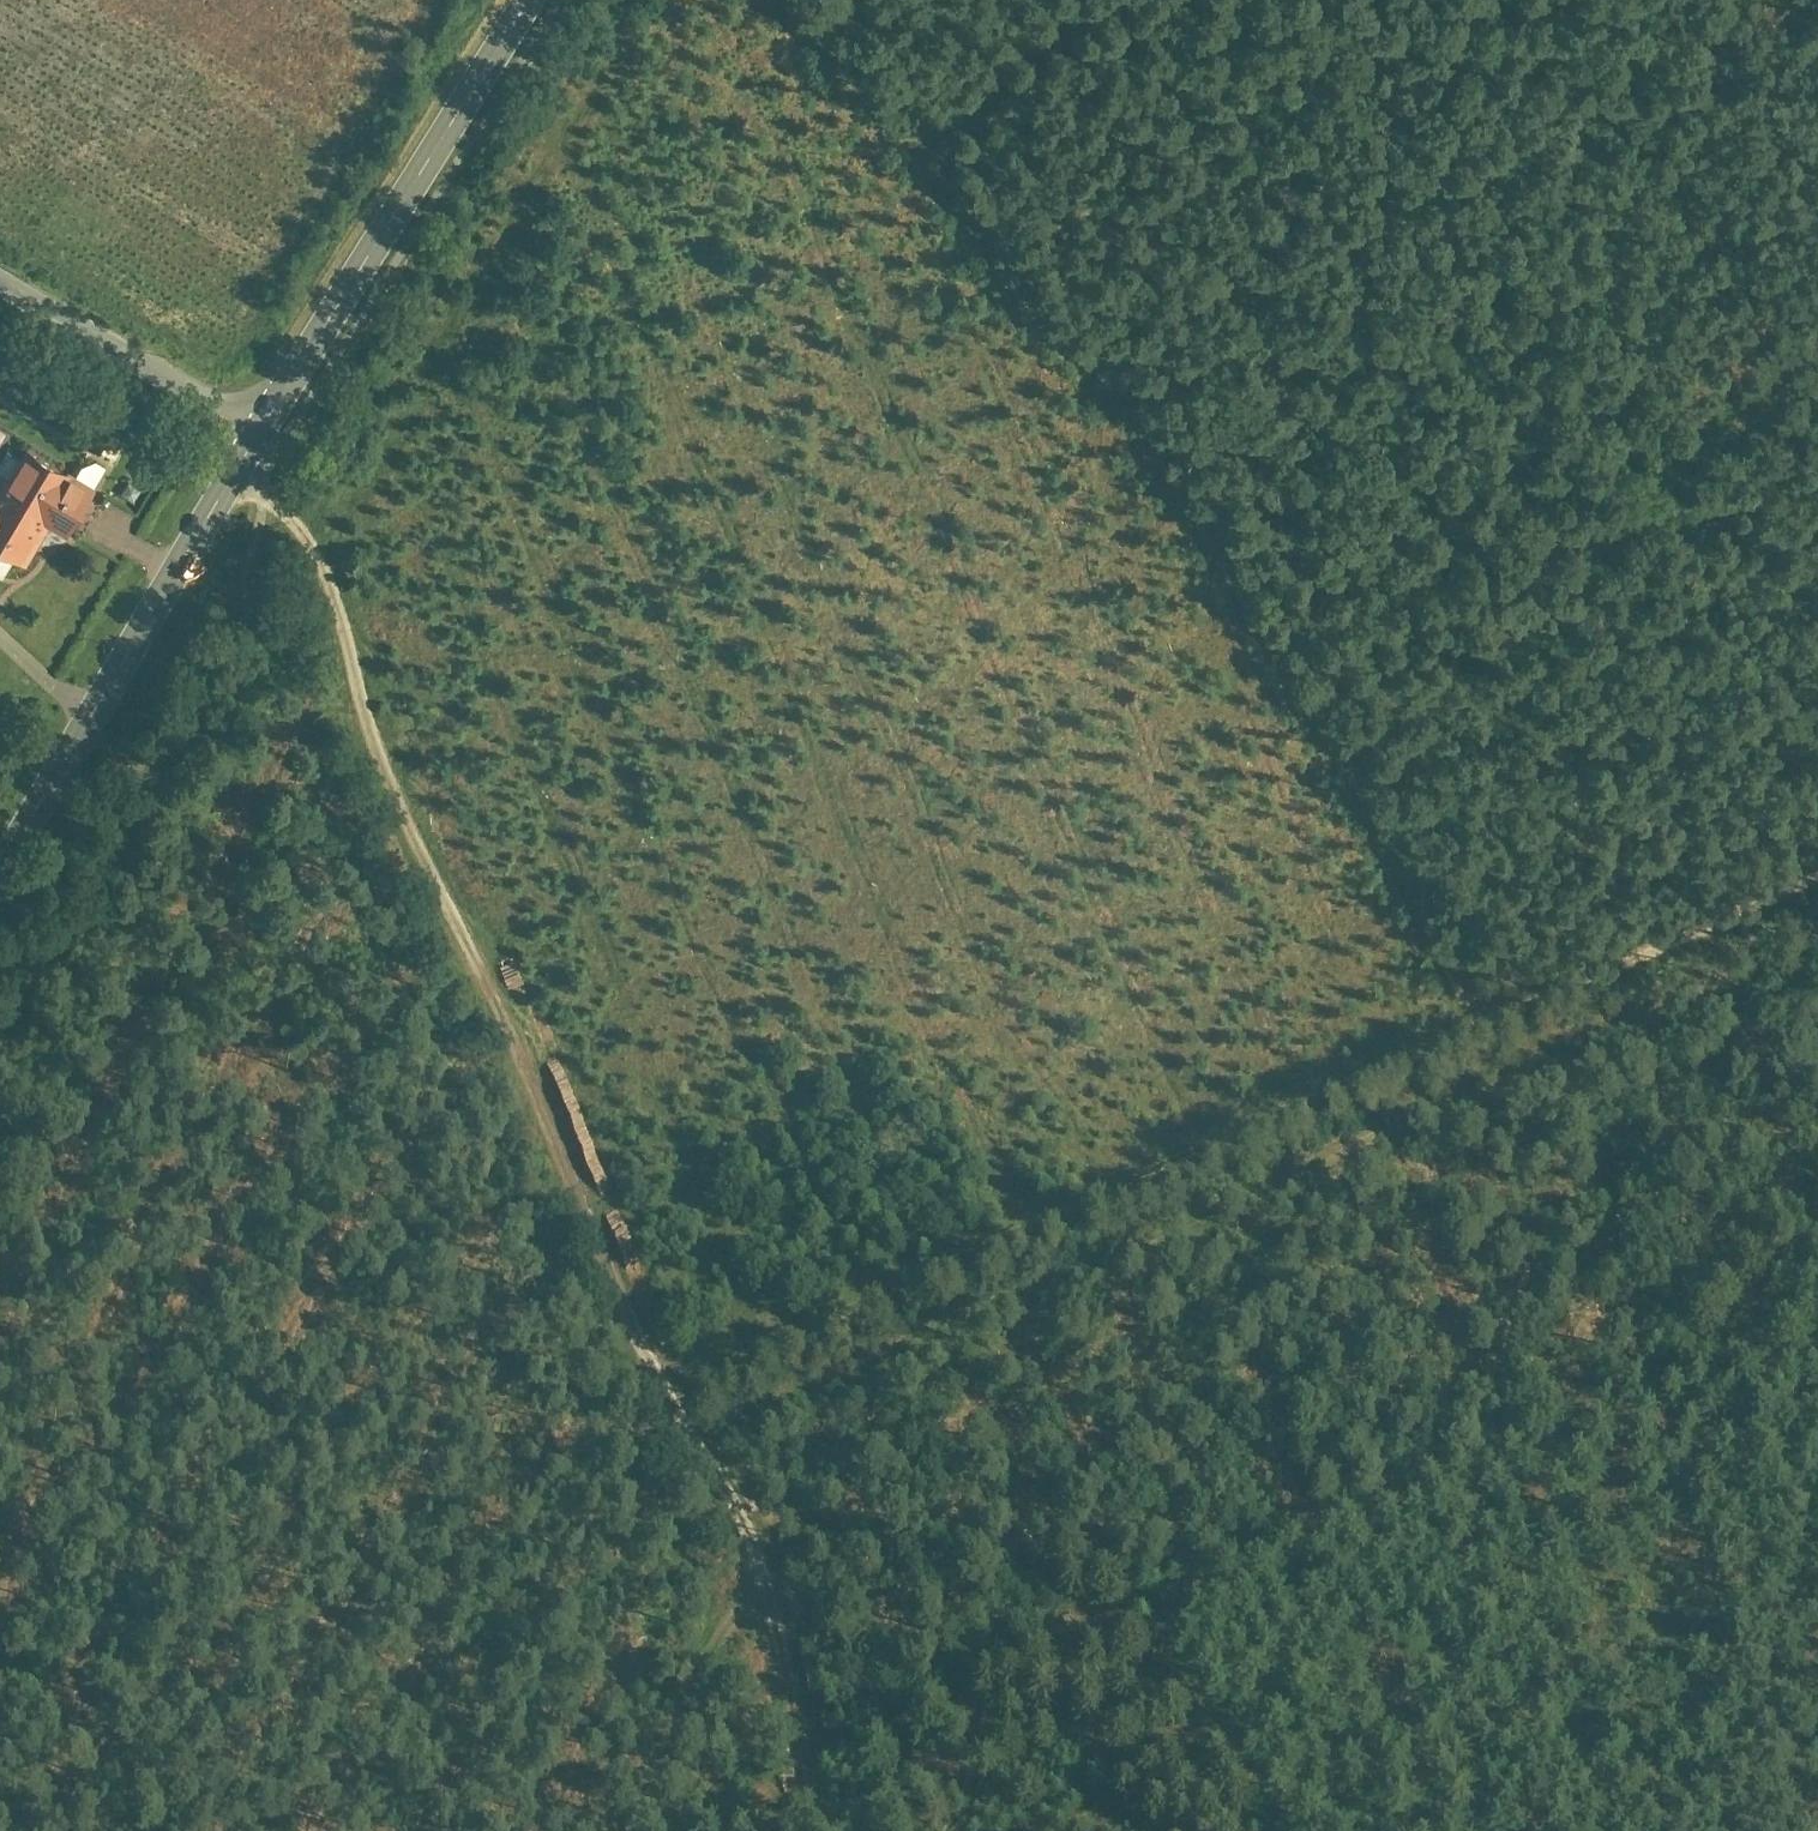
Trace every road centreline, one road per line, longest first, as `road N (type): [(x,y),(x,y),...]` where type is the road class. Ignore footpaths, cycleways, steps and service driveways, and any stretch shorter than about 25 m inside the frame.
road 1 (track): [(236,469),(306,539),(867,1830)]
road 2 (track): [(1817,870),(682,1401)]
road 3 (secondary): [(0,872),(266,421)]
road 4 (secondary): [(266,421),(530,0)]
road 5 (residential): [(266,421),(215,403),(0,279)]
road 6 (track): [(638,1830),(691,1708),(777,1618)]

